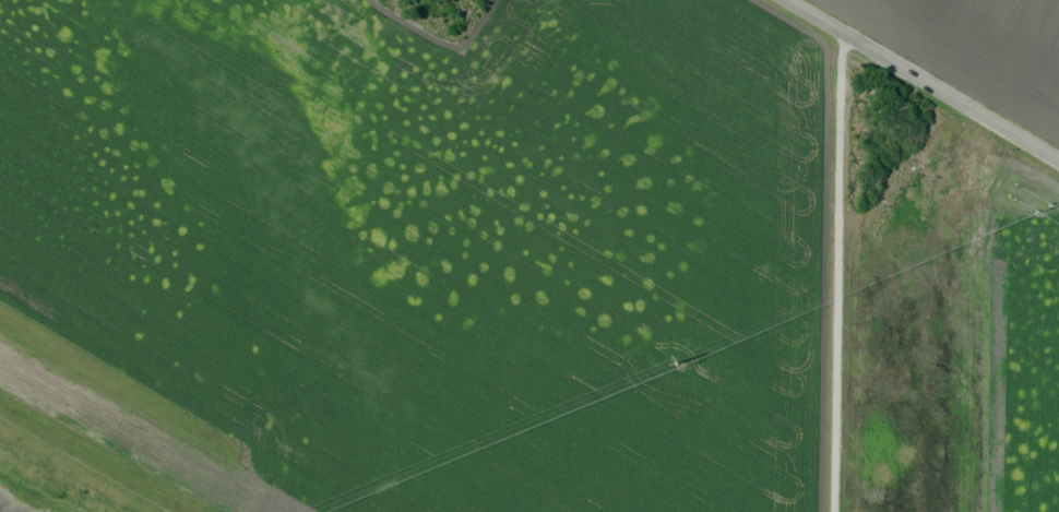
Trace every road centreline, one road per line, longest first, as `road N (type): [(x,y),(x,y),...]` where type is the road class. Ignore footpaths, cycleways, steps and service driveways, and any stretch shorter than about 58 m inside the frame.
road 1 (residential): [(836,23),(834,511)]
road 2 (tertiary): [(836,23),(1058,156)]

